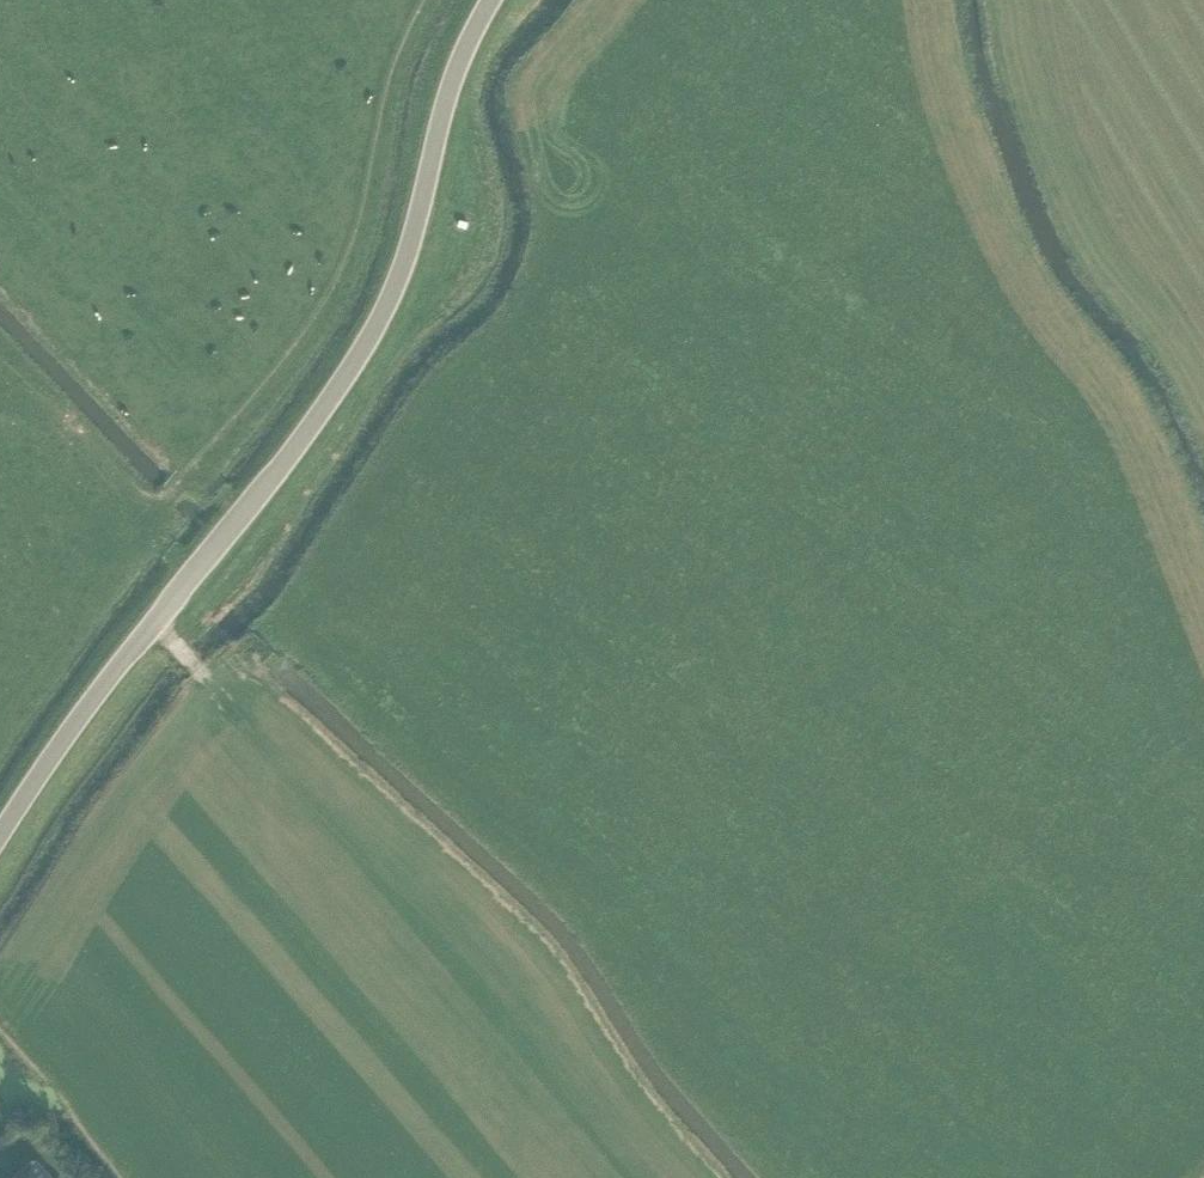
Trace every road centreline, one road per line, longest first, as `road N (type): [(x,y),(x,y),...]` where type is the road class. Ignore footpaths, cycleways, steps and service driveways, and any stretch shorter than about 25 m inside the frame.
road 1 (tertiary): [(0,845),(118,672),(353,368),(406,279),(464,50),(495,0)]

